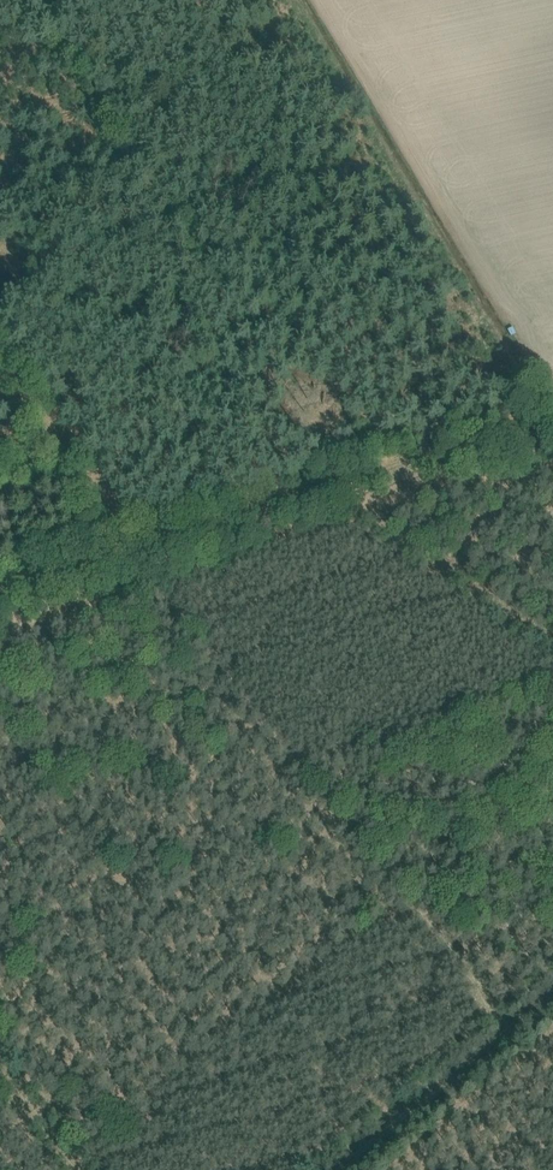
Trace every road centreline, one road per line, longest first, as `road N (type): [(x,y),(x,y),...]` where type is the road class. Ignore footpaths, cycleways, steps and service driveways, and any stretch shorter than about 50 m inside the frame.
road 1 (track): [(344,1169),(552,997)]

